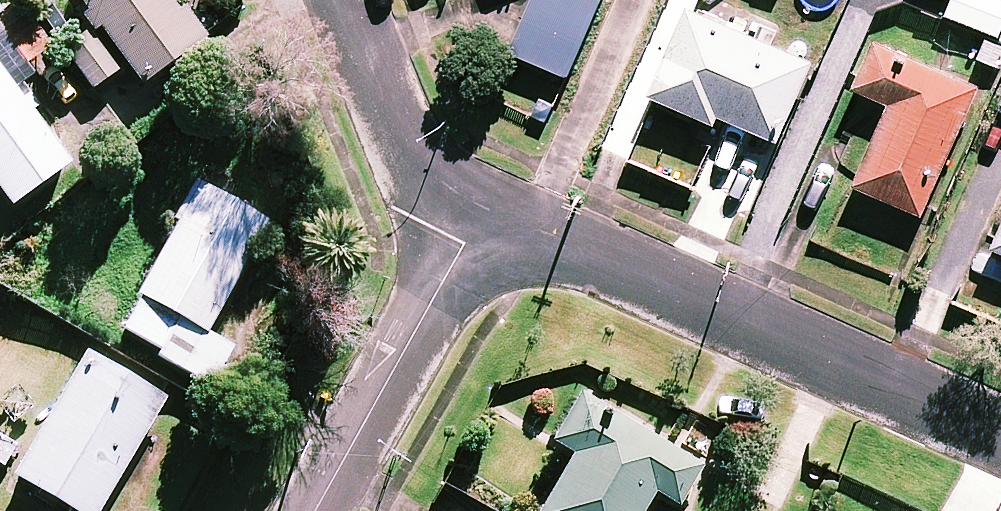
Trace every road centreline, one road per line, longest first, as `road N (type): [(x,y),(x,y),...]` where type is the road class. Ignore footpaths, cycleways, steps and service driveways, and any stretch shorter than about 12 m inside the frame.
road 1 (residential): [(1000,433),(488,210)]
road 2 (residential): [(313,510),(488,210)]
road 3 (residential): [(488,210),(548,187),(633,0)]
road 4 (residential): [(488,210),(433,186),(360,0)]

